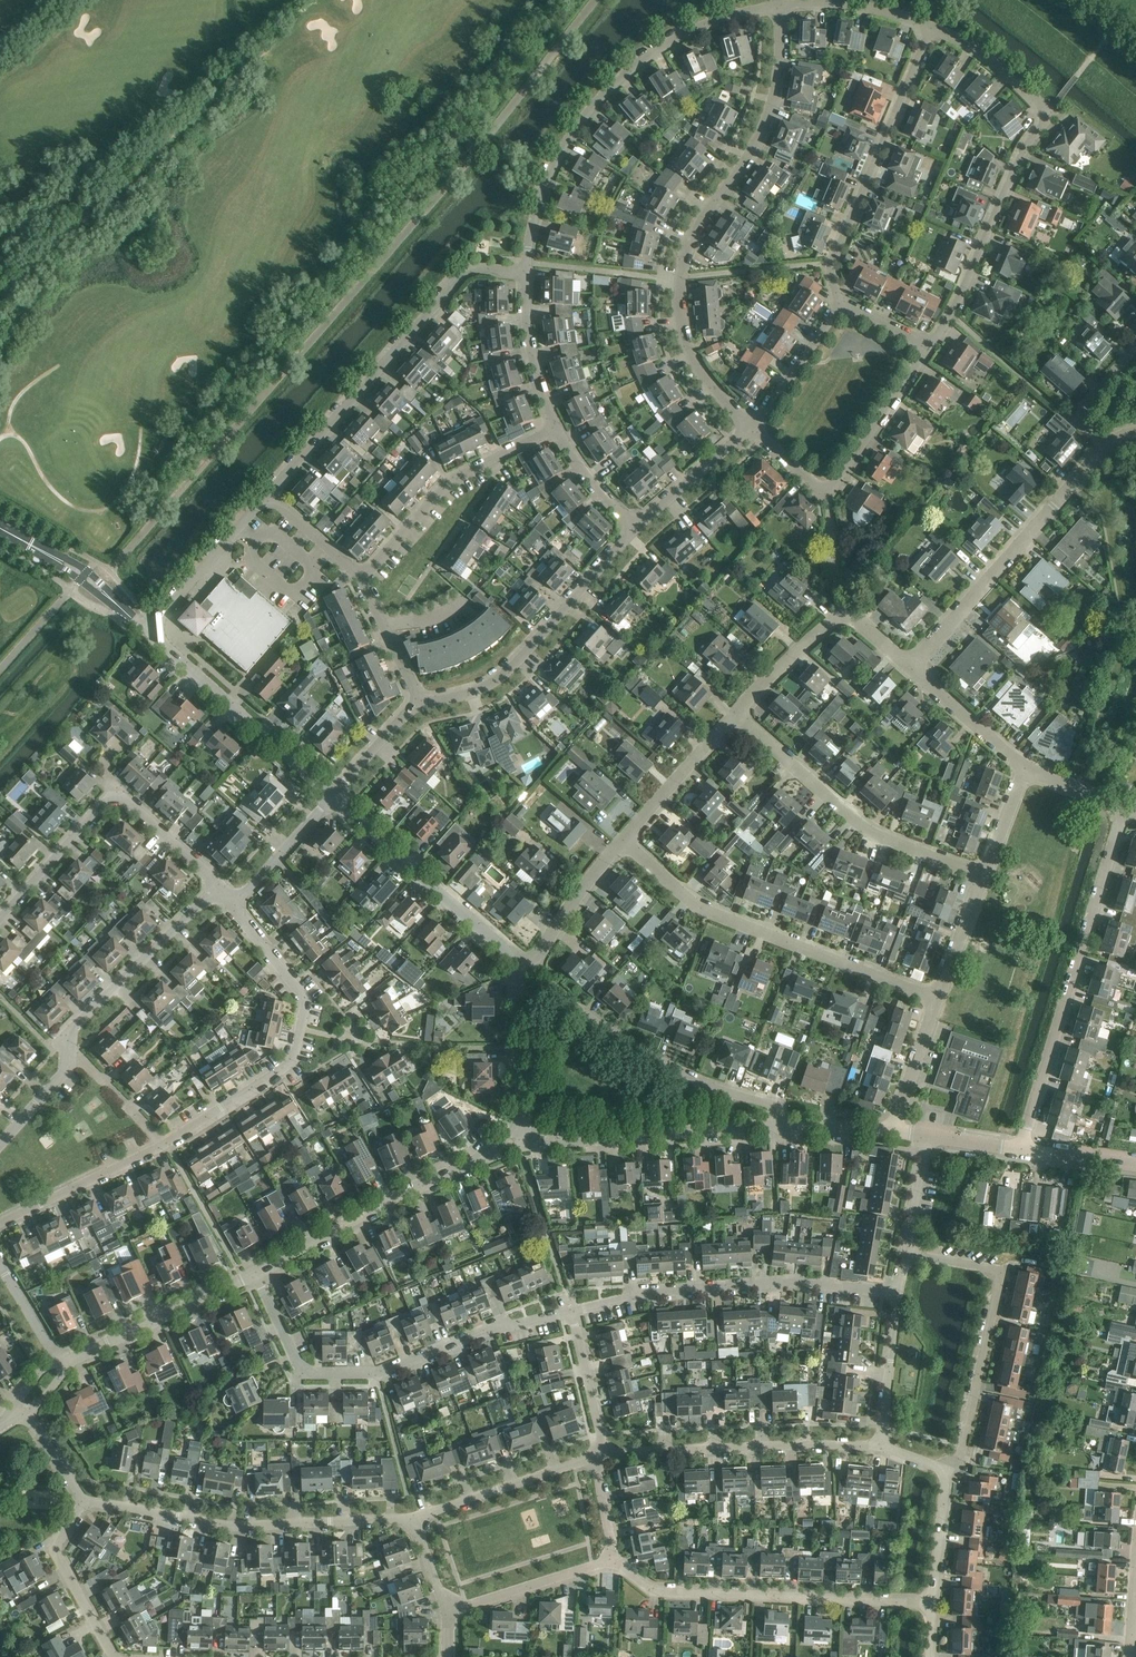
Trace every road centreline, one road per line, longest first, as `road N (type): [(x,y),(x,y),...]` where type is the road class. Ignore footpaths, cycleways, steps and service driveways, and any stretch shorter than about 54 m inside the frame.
road 1 (residential): [(751,428),(701,373),(685,340),(681,277),(702,219),(755,153),(769,122),(783,48),(779,6)]
road 2 (residential): [(525,274),(552,167),(603,93),(679,36),(779,6)]
road 3 (residential): [(571,1311),(492,1330),(379,1375),(312,1373),(297,1362),(257,1273)]
road 4 (residential): [(267,494),(468,269),(525,274)]
road 5 (residential): [(1019,1149),(1124,808)]
road 6 (residential): [(935,997),(708,911),(624,840)]
road 7 (residential): [(162,1146),(293,1062),(309,1005),(233,906)]
road 8 (residential): [(899,1294),(797,1283),(669,1290),(571,1311)]
road 9 (residential): [(613,1561),(652,1590),(933,1604)]
road 10 (residential): [(411,1516),(232,1526),(85,1501)]
road 11 (residential): [(947,1471),(962,1446),(1001,1270),(906,1254)]
road 12 (residential): [(0,919),(106,802),(124,800),(220,886)]
road 13 (residential): [(981,876),(863,828),(736,713)]
road 14 (residential): [(841,305),(835,255),(931,26)]
road 15 (residential): [(1107,446),(910,666)]
road 16 (unclassified): [(257,1273),(388,1199),(520,1140)]
road 17 (residential): [(418,701),(476,689),(500,676),(636,526)]
road 18 (residential): [(881,1446),(604,1454)]
road 19 (residential): [(751,428),(829,487),(929,347)]
road 20 (residential): [(929,347),(952,314),(1048,113)]
road 21 (unclassified): [(520,1140),(780,1127)]
road 22 (residential): [(363,582),(449,482),(556,427)]
road 23 (unclassified): [(519,964),(334,797)]
road 24 (unclassified): [(334,797),(150,634)]
road 25 (residential): [(780,1127),(776,1105),(657,1064),(585,1015)]
road 26 (residential): [(736,713),(843,616),(910,666)]
road 27 (residential): [(70,1047),(73,1027),(220,886)]
road 28 (unclassified): [(78,1355),(257,1273)]
road 29 (residential): [(594,1458),(411,1516)]
road 30 (unclassified): [(150,634),(87,571),(1,528)]
road 31 (unclassified): [(1,528),(150,634)]
road 32 (residential): [(150,634),(267,494)]
road 33 (residential): [(0,1224),(162,1146)]
road 34 (residential): [(116,1656),(58,1554),(85,1501)]
road 35 (unclassified): [(520,1140),(519,964)]
road 36 (residential): [(448,1610),(613,1561)]
road 37 (residential): [(624,840),(736,713)]
road 38 (residential): [(519,964),(541,951),(624,840)]
road 39 (residential): [(556,427),(529,341),(525,274)]
road 40 (residential): [(779,6),(857,6),(931,26)]
road 41 (residential): [(910,666),(1025,769)]
road 42 (residential): [(881,1446),(899,1294)]
road 43 (residential): [(841,305),(751,428)]
road 44 (residential): [(636,526),(751,428)]
road 45 (residential): [(233,906),(334,797)]
road 46 (residential): [(604,1454),(571,1311)]
road 47 (residential): [(931,26),(993,62),(1048,113)]
road 48 (residential): [(893,1131),(935,997)]
road 49 (residential): [(1135,341),(1076,419),(1107,446)]
road 50 (residential): [(933,1604),(947,1471)]
road 51 (residential): [(363,582),(267,494)]
road 52 (residential): [(935,997),(981,876)]
road 53 (residential): [(334,797),(418,701)]
road 54 (residential): [(636,526),(556,427)]
road 55 (residential): [(0,1145),(67,1069),(70,1047)]
road 56 (residential): [(906,1254),(928,1135)]

